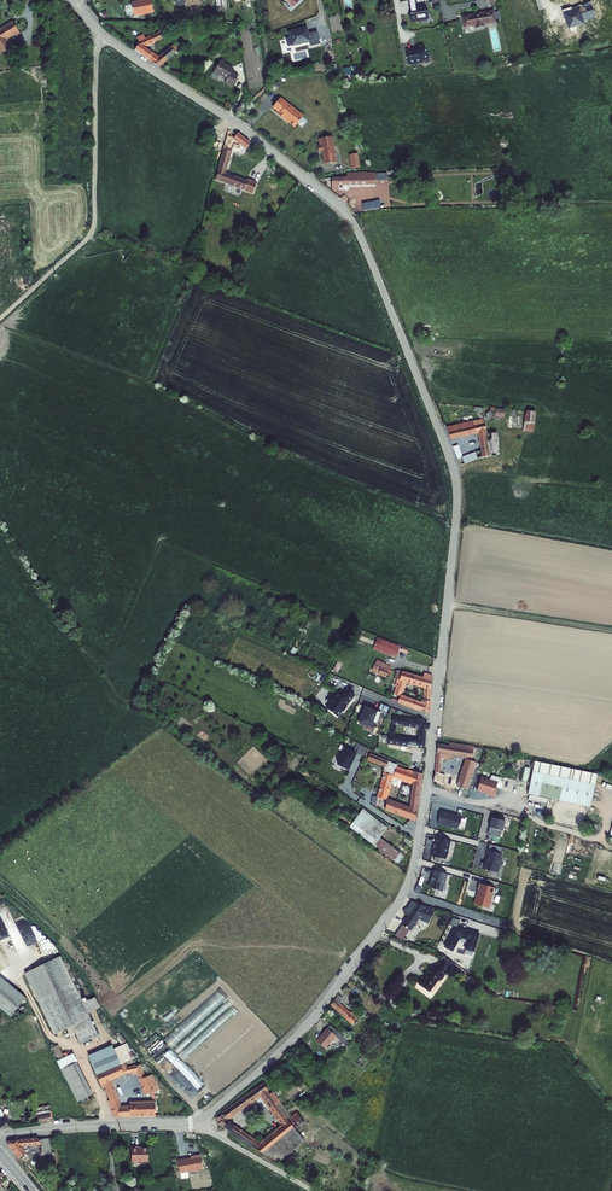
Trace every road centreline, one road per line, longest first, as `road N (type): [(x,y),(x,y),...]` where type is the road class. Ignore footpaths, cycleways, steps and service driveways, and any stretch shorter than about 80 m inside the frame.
road 1 (unclassified): [(0,1136),(204,1117),(304,1028),(400,901),(424,808),(456,512),(446,449),(350,218),(234,122),(109,39),(76,0)]
road 2 (track): [(99,30),(95,230),(0,317)]
road 3 (track): [(0,957),(46,1028),(80,1051),(112,1125)]
road 4 (track): [(199,1120),(313,1190)]

